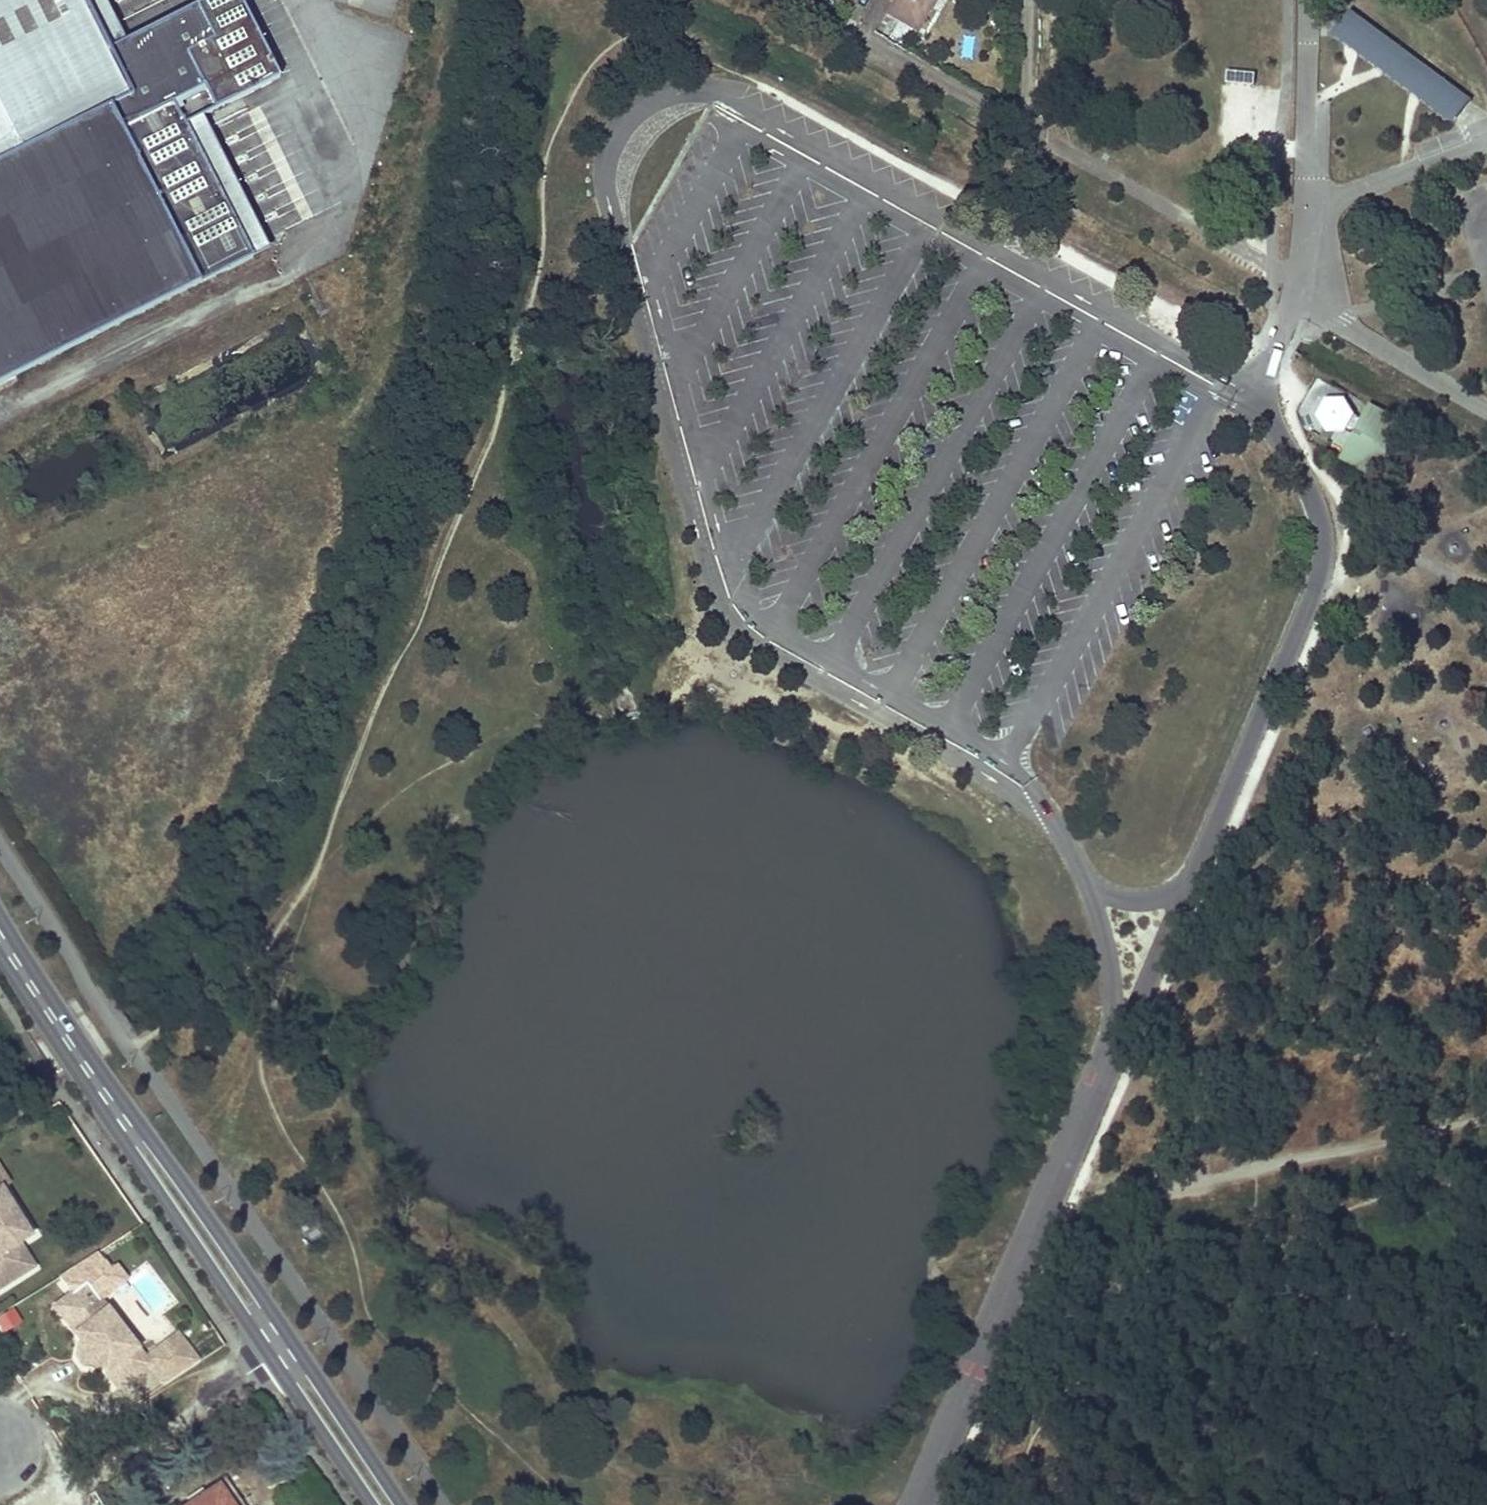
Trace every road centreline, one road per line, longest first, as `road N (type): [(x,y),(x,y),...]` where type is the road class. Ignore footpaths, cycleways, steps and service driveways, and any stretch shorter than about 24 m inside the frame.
road 1 (secondary): [(401,1504),(0,915)]
road 2 (secondary): [(0,959),(271,1360)]
road 3 (secondary): [(271,1360),(370,1504)]

